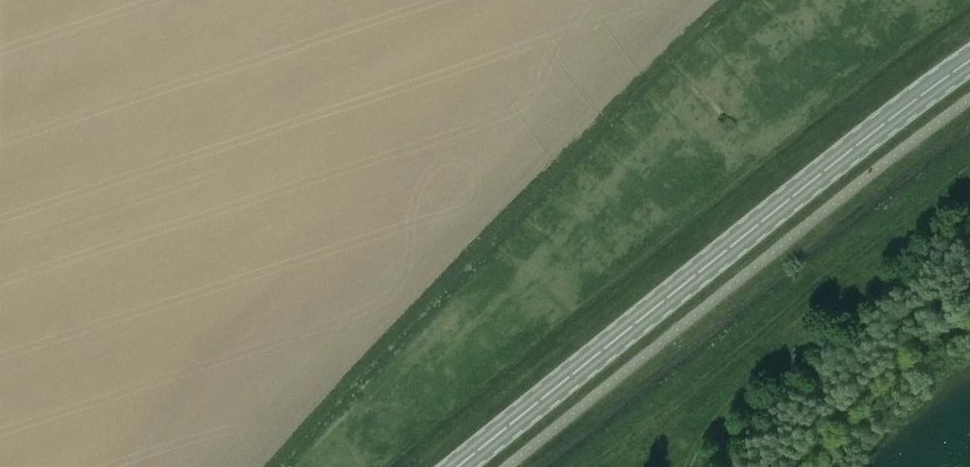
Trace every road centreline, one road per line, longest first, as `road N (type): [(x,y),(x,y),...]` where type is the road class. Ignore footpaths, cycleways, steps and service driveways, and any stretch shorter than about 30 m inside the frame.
road 1 (secondary): [(455,466),(969,66)]

